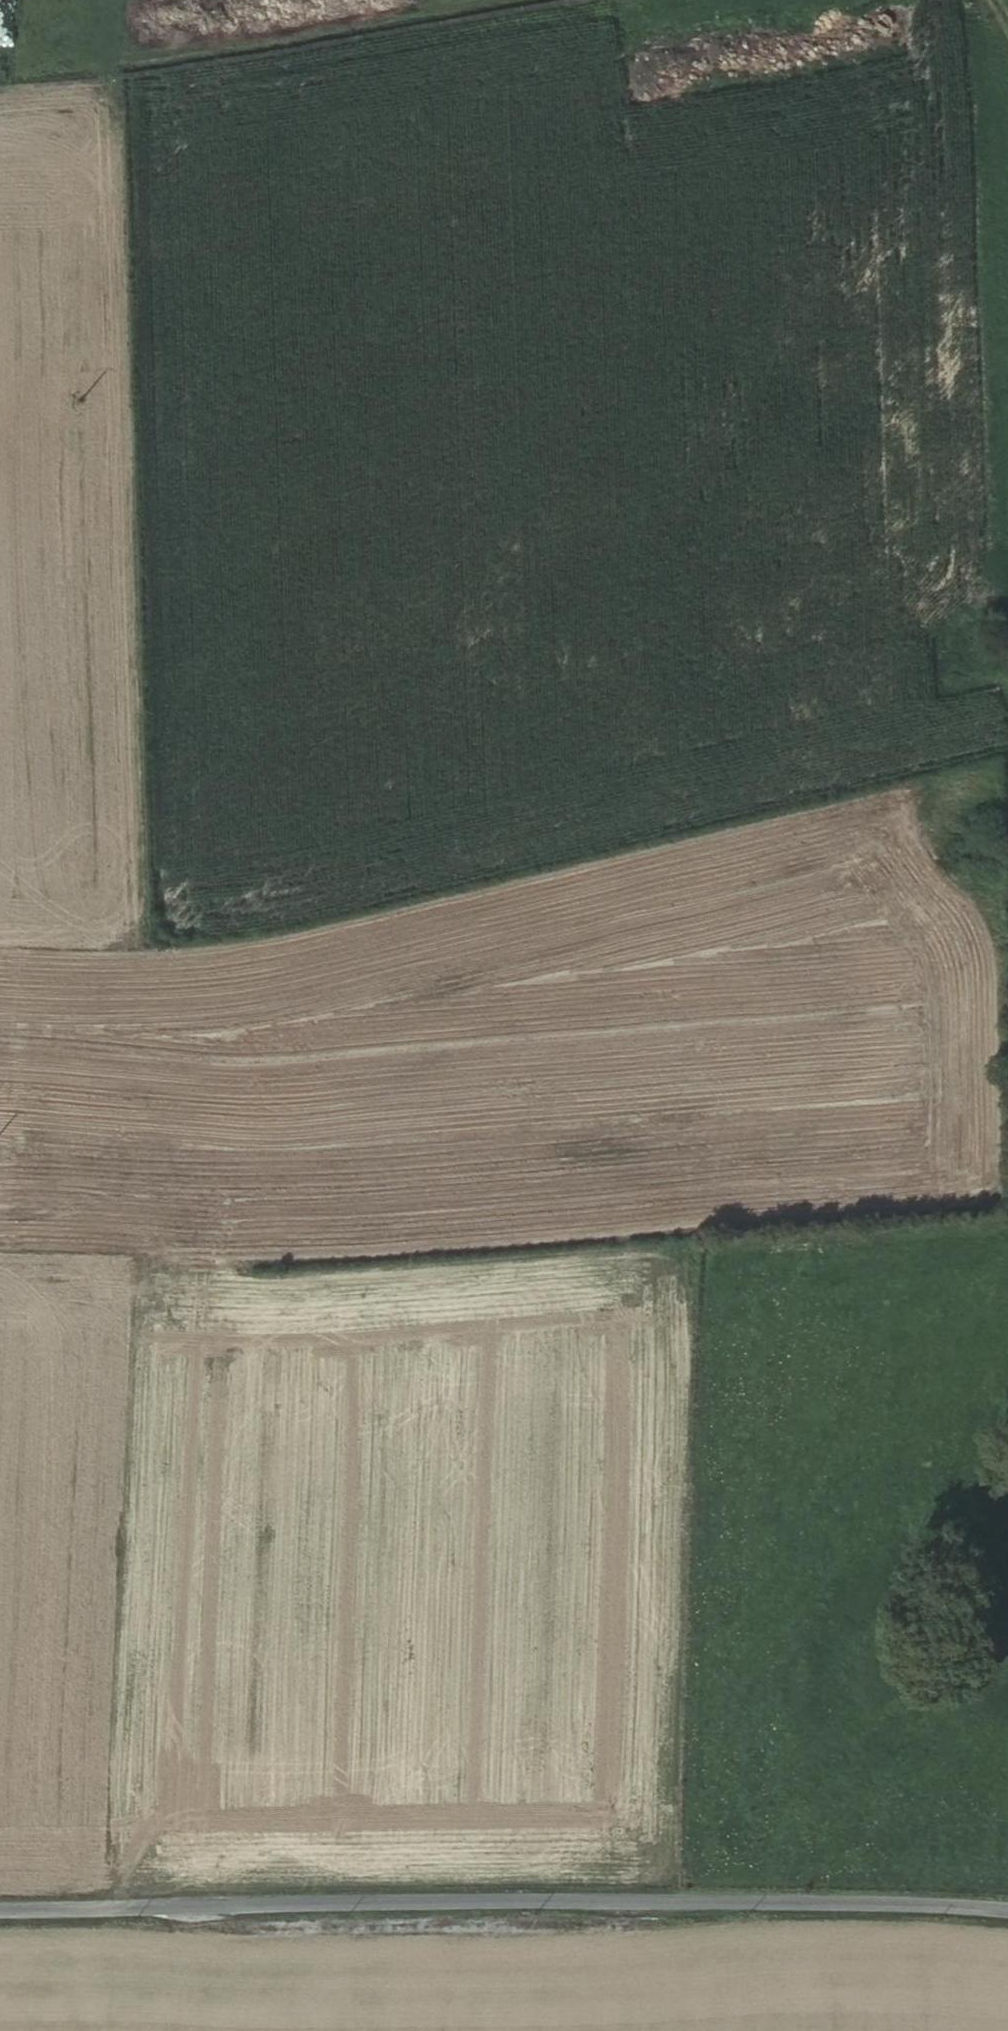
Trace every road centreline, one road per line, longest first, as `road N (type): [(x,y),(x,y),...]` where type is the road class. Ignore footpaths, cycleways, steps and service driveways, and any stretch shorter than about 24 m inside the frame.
road 1 (unclassified): [(1007,1908),(783,1898),(0,1908)]

